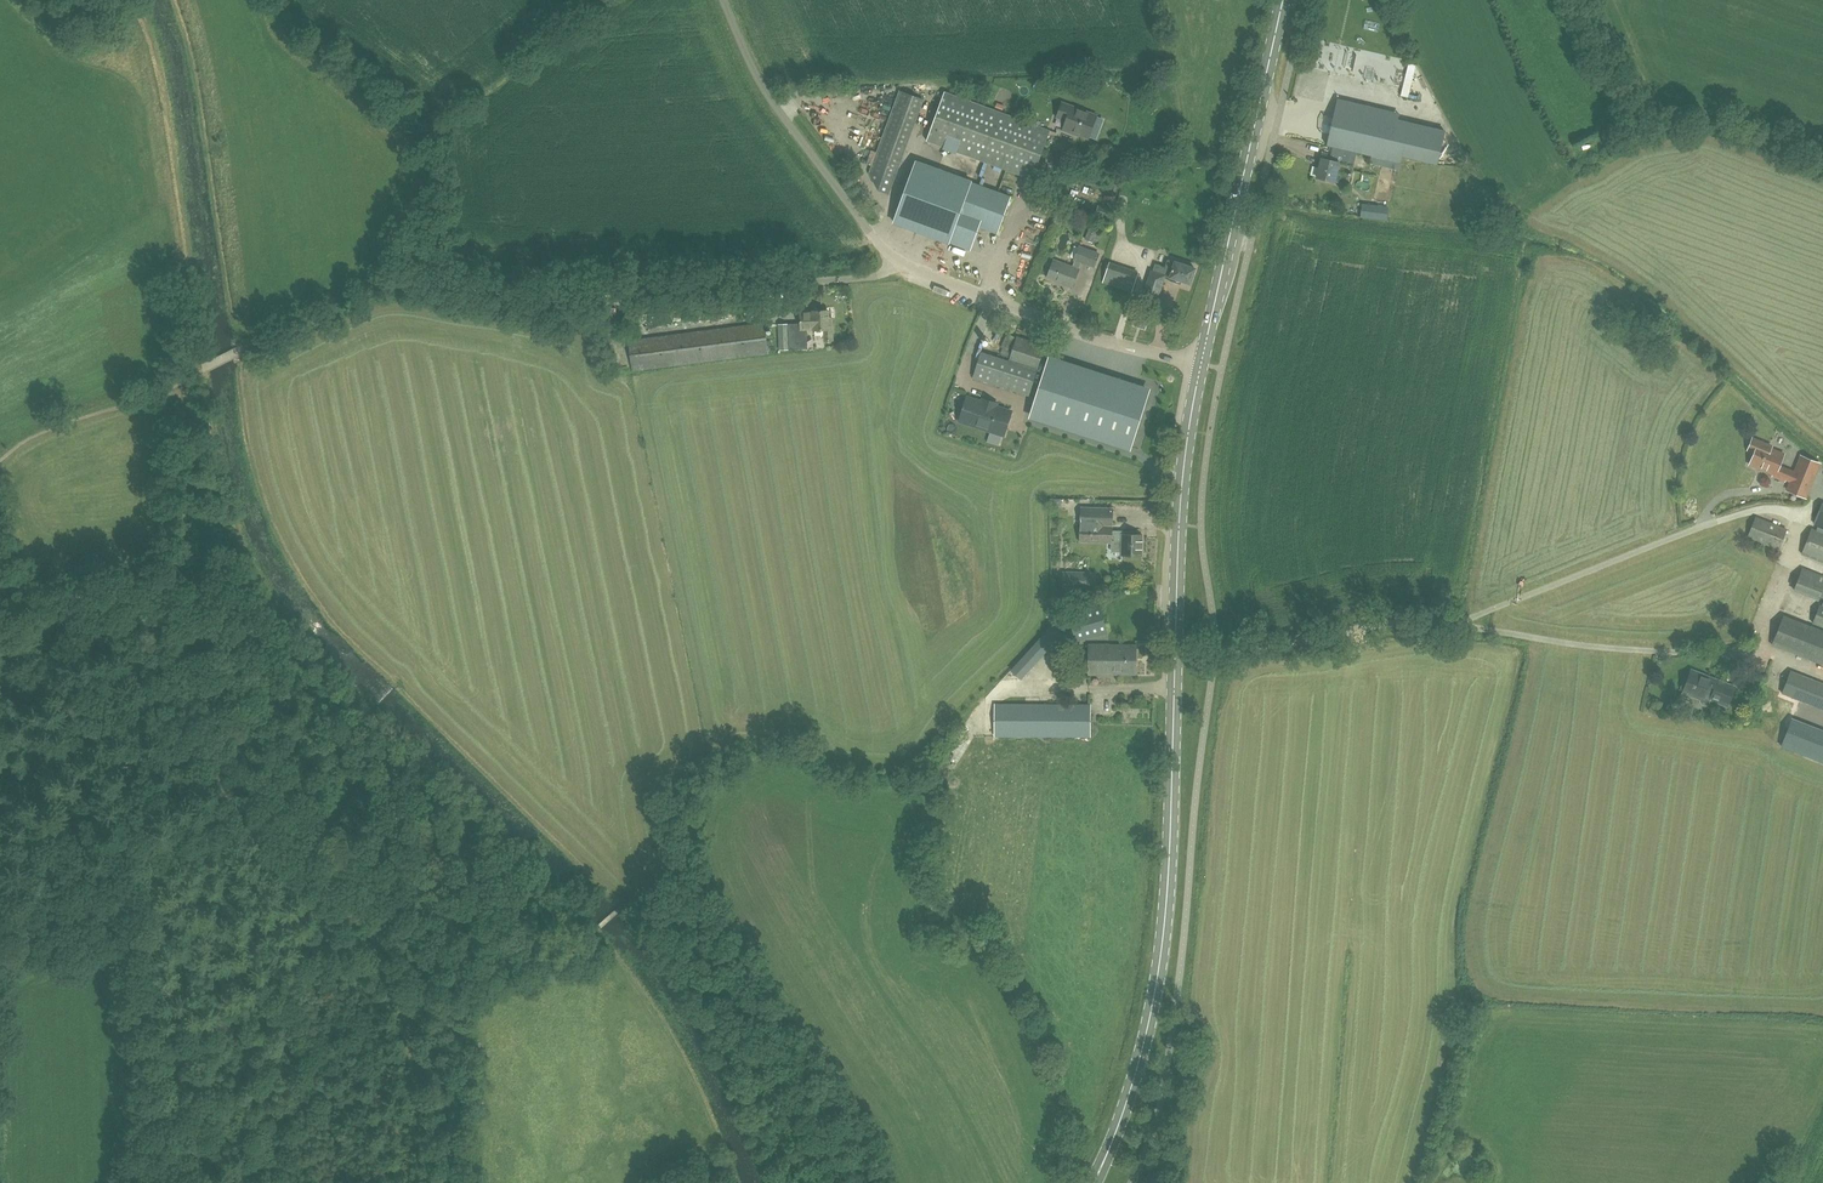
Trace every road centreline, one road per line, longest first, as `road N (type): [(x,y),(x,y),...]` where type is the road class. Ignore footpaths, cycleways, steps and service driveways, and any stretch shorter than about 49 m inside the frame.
road 1 (secondary): [(1095,1182),(1117,1140),(1152,1026),(1165,940),(1182,497),(1203,365)]
road 2 (track): [(442,1182),(409,989),(370,919),(218,734),(165,575)]
road 3 (secondary): [(1203,365),(1288,0)]
road 4 (unclassified): [(1203,365),(1106,343),(897,263)]
road 5 (unclassified): [(897,263),(772,100),(725,0)]
road 6 (track): [(165,575),(182,559),(188,534),(181,383)]
road 7 (track): [(165,575),(59,602),(0,604)]

